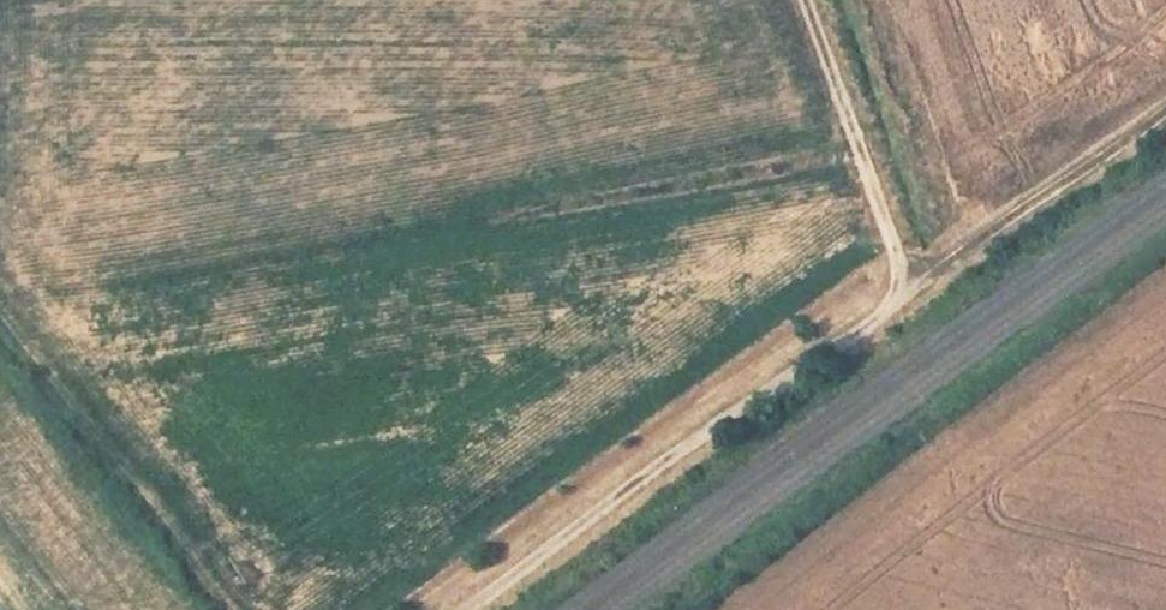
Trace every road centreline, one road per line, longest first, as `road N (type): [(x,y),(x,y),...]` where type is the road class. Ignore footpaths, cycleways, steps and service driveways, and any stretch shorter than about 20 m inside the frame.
road 1 (track): [(463,609),(907,290),(806,0)]
road 2 (track): [(1165,113),(907,290)]

